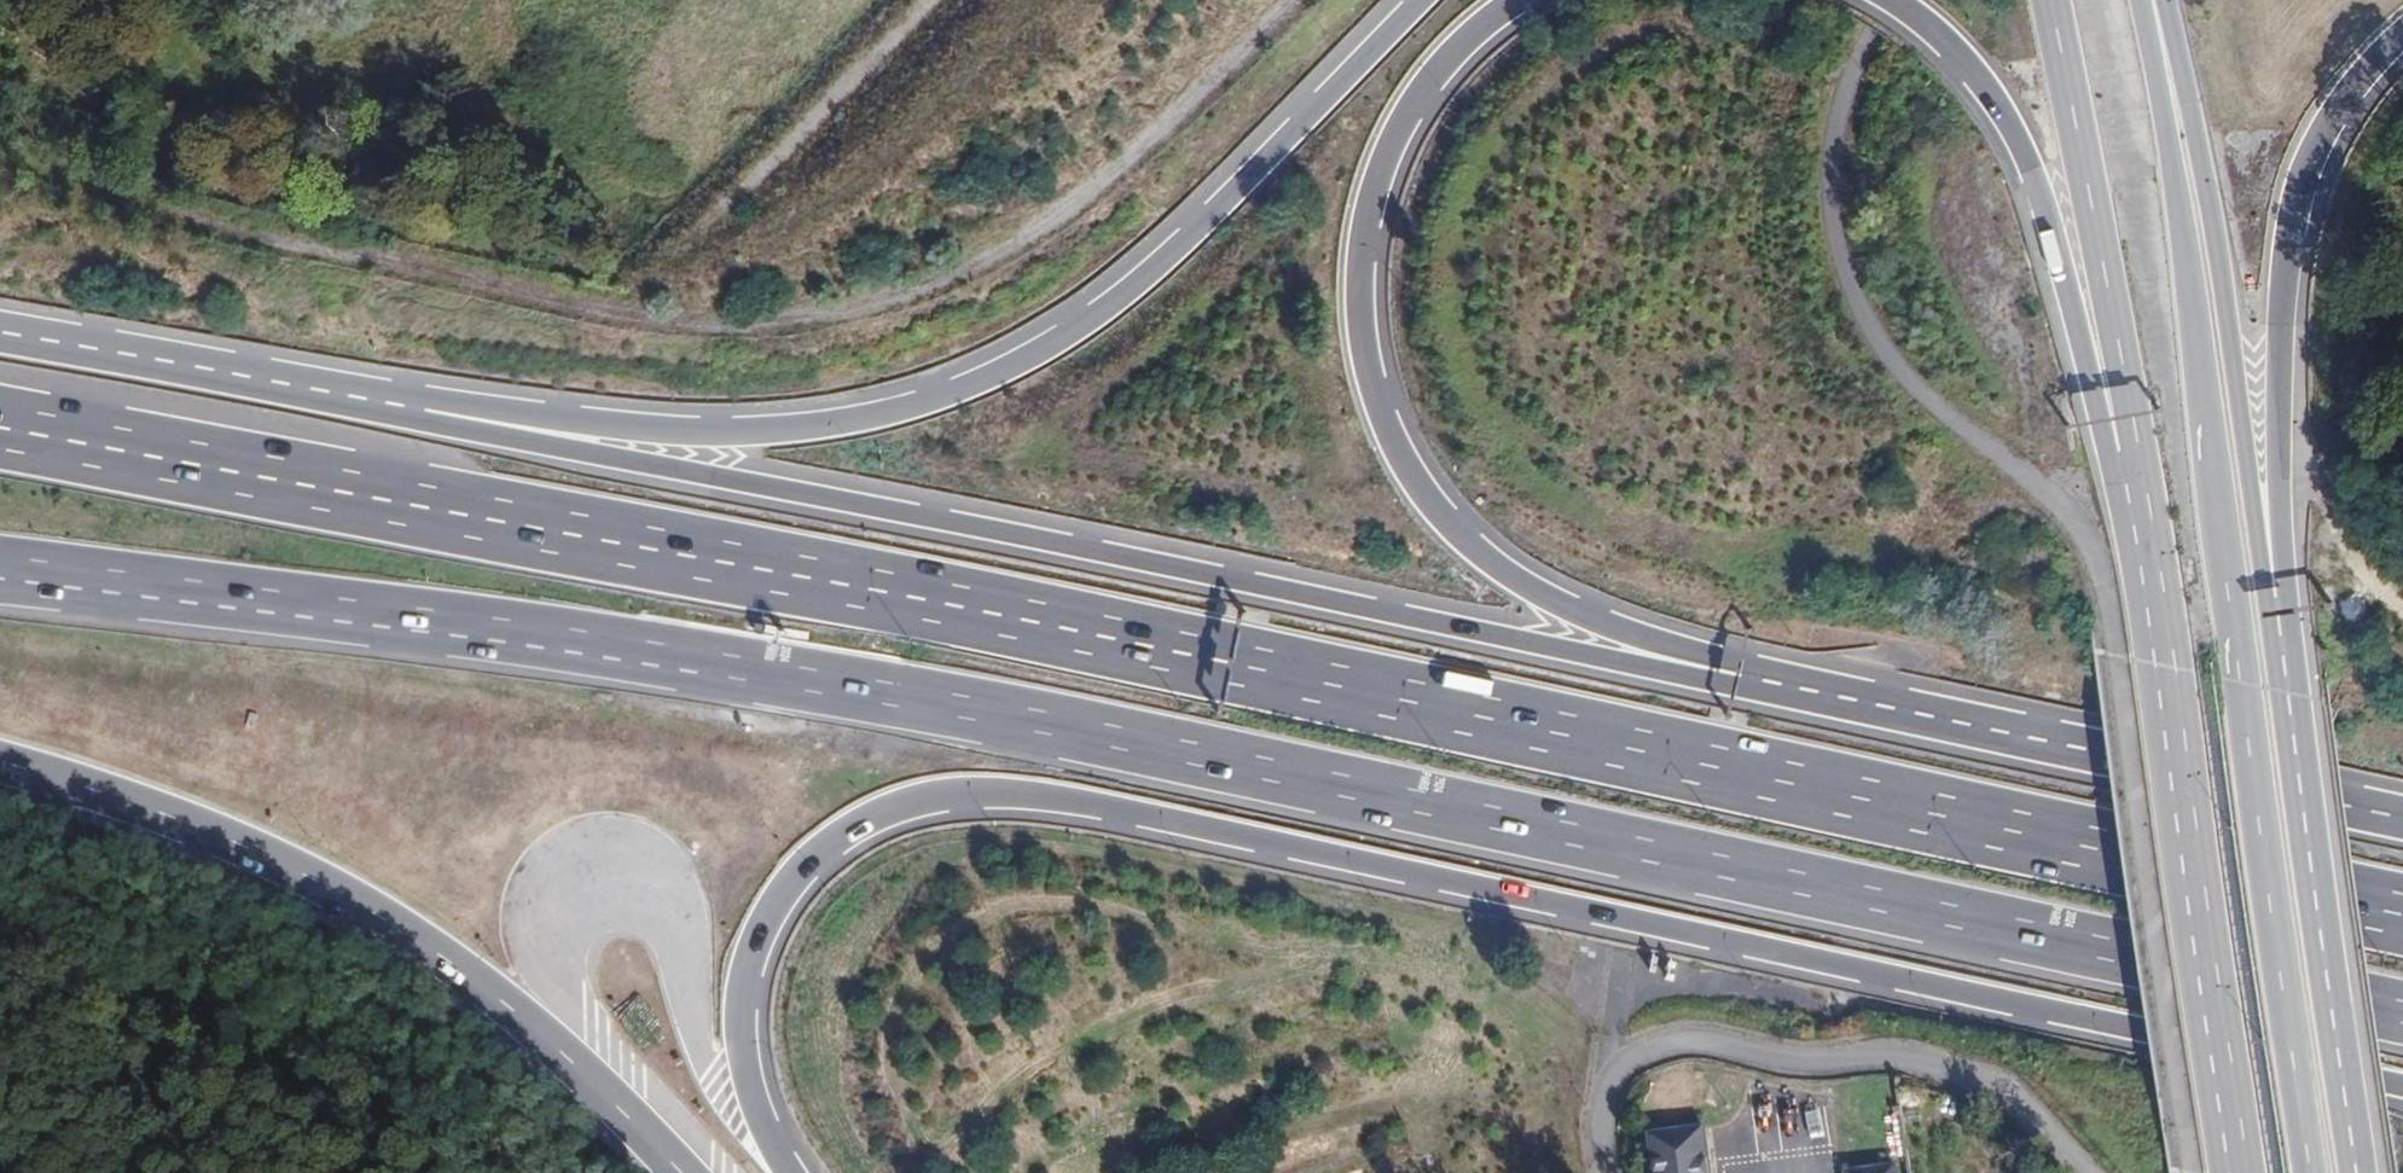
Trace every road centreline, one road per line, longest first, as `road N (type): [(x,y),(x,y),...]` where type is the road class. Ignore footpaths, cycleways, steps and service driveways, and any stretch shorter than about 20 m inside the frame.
road 1 (motorway): [(2402,916),(990,612),(0,427)]
road 2 (motorway): [(0,572),(596,647),(1000,716),(2402,1014)]
road 3 (motorway): [(789,1172),(757,1106),(743,1051),(742,999),(764,925),(808,864),(851,831),(929,799),(986,793),(1136,814),(2402,1087)]
road 4 (motorway): [(1780,687),(298,386)]
road 5 (unclassified): [(1296,0),(1101,191),(910,294),(683,327),(226,226),(0,145)]
road 6 (motorway): [(1419,0),(1149,276),(1045,354),(928,405),(813,430),(708,433),(298,386)]
road 7 (motorway): [(2312,1172),(2174,172),(2141,0)]
road 8 (motorway): [(1780,687),(1610,627),(1499,567),(1430,501),(1381,410),(1362,322),(1373,193),(1425,88),(1520,0)]
road 9 (motorway): [(0,763),(137,805),(294,870),(372,913),(514,1011),(591,1077),(680,1172)]
road 10 (primary): [(2136,456),(2240,1172)]
road 11 (primary): [(2278,636),(2206,168),(2164,0)]
road 12 (motorway): [(2402,823),(1780,687)]
road 13 (motorway): [(2278,636),(2297,222),(2340,108),(2402,42)]
road 14 (primary): [(2358,1172),(2278,636)]
road 15 (motorway): [(1895,0),(1961,57),(2013,131),(2136,456)]
road 16 (primary): [(2052,0),(2136,456)]
road 17 (motorway): [(298,386),(0,333)]

